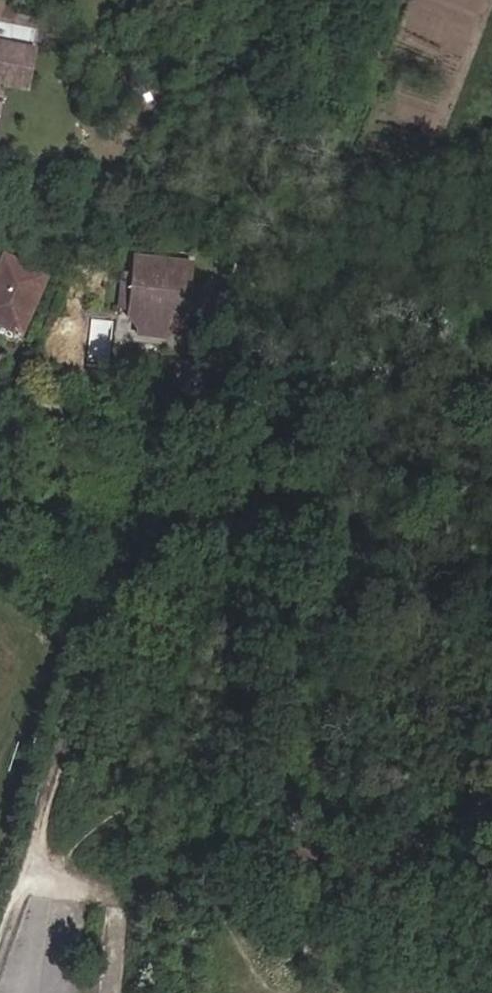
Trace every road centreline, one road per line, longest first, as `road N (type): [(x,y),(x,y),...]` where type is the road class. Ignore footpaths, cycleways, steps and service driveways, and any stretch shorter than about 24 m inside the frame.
road 1 (unclassified): [(0,396),(191,434),(199,458),(78,709),(0,950)]

